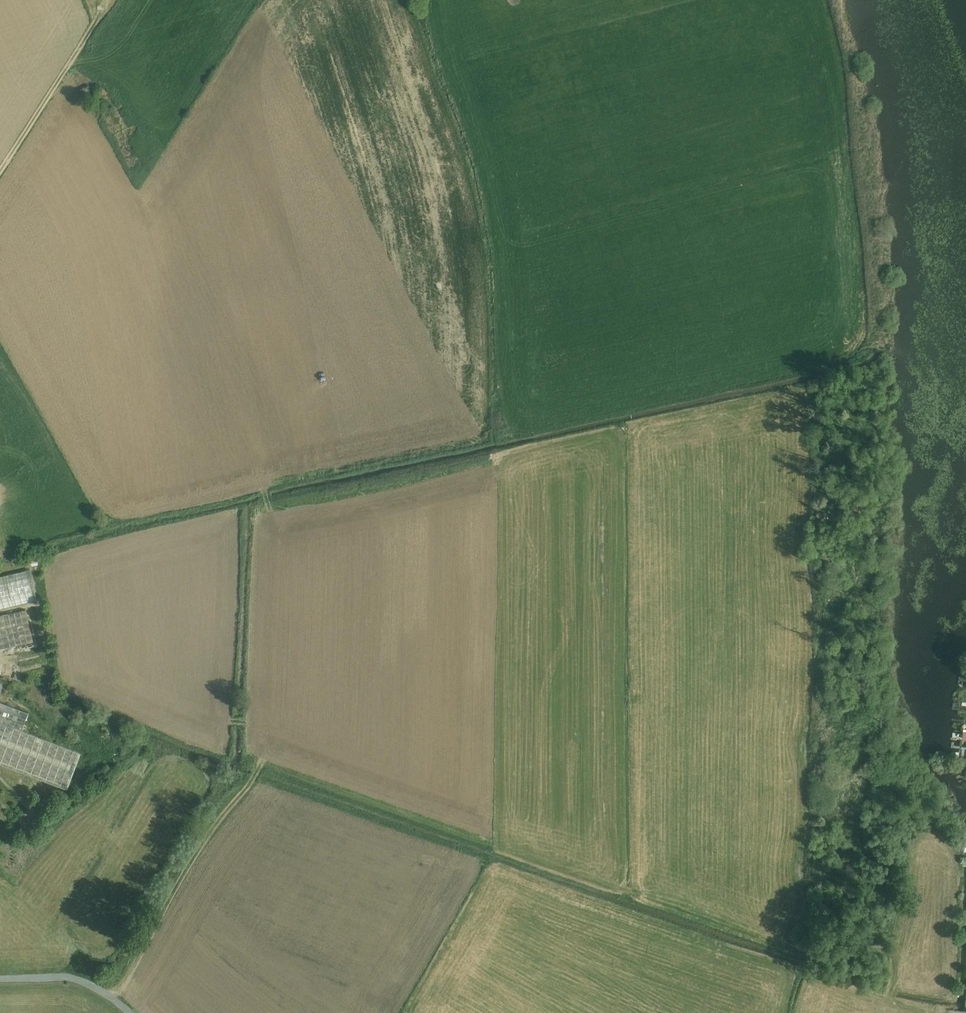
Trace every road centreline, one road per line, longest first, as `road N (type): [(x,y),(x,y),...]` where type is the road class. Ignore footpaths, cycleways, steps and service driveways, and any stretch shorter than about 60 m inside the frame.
road 1 (track): [(105,993),(116,989),(212,825),(261,769)]
road 2 (track): [(0,171),(97,20)]

